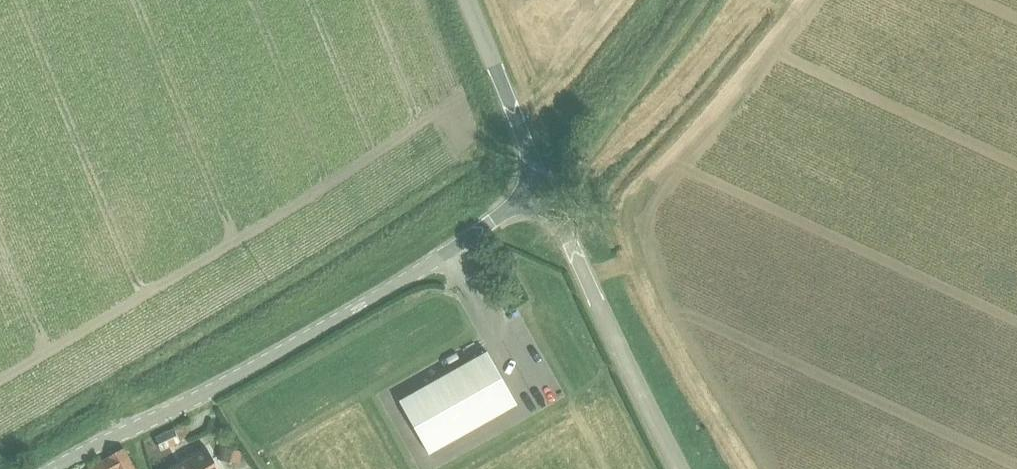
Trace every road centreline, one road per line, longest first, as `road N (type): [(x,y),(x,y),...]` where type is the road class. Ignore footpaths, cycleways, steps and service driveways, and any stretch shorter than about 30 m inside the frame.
road 1 (unclassified): [(55,468),(360,308),(544,188)]
road 2 (unclassified): [(685,468),(544,188)]
road 3 (track): [(544,188),(580,165),(704,0)]
road 4 (unclassified): [(544,188),(469,0)]

